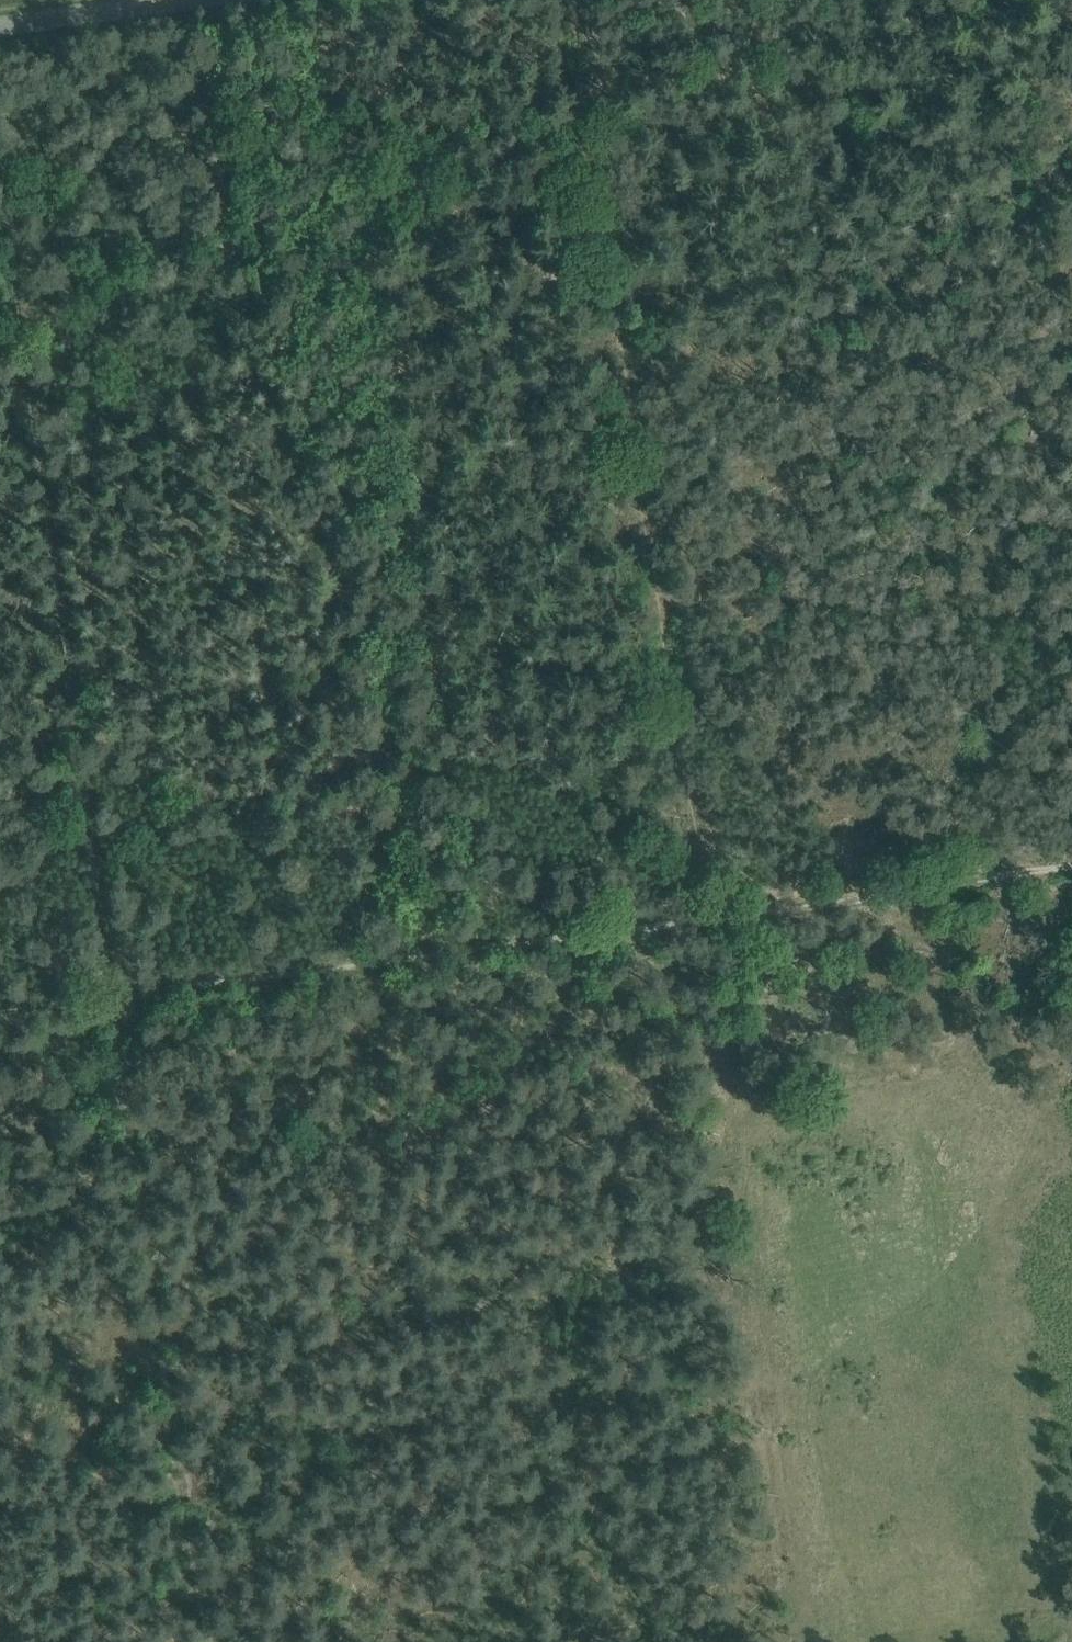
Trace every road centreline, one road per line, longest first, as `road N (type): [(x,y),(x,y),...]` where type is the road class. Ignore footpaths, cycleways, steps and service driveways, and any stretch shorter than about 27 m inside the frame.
road 1 (track): [(1071,871),(119,996)]
road 2 (unclassified): [(0,26),(186,0)]
road 3 (track): [(119,996),(0,1012)]

